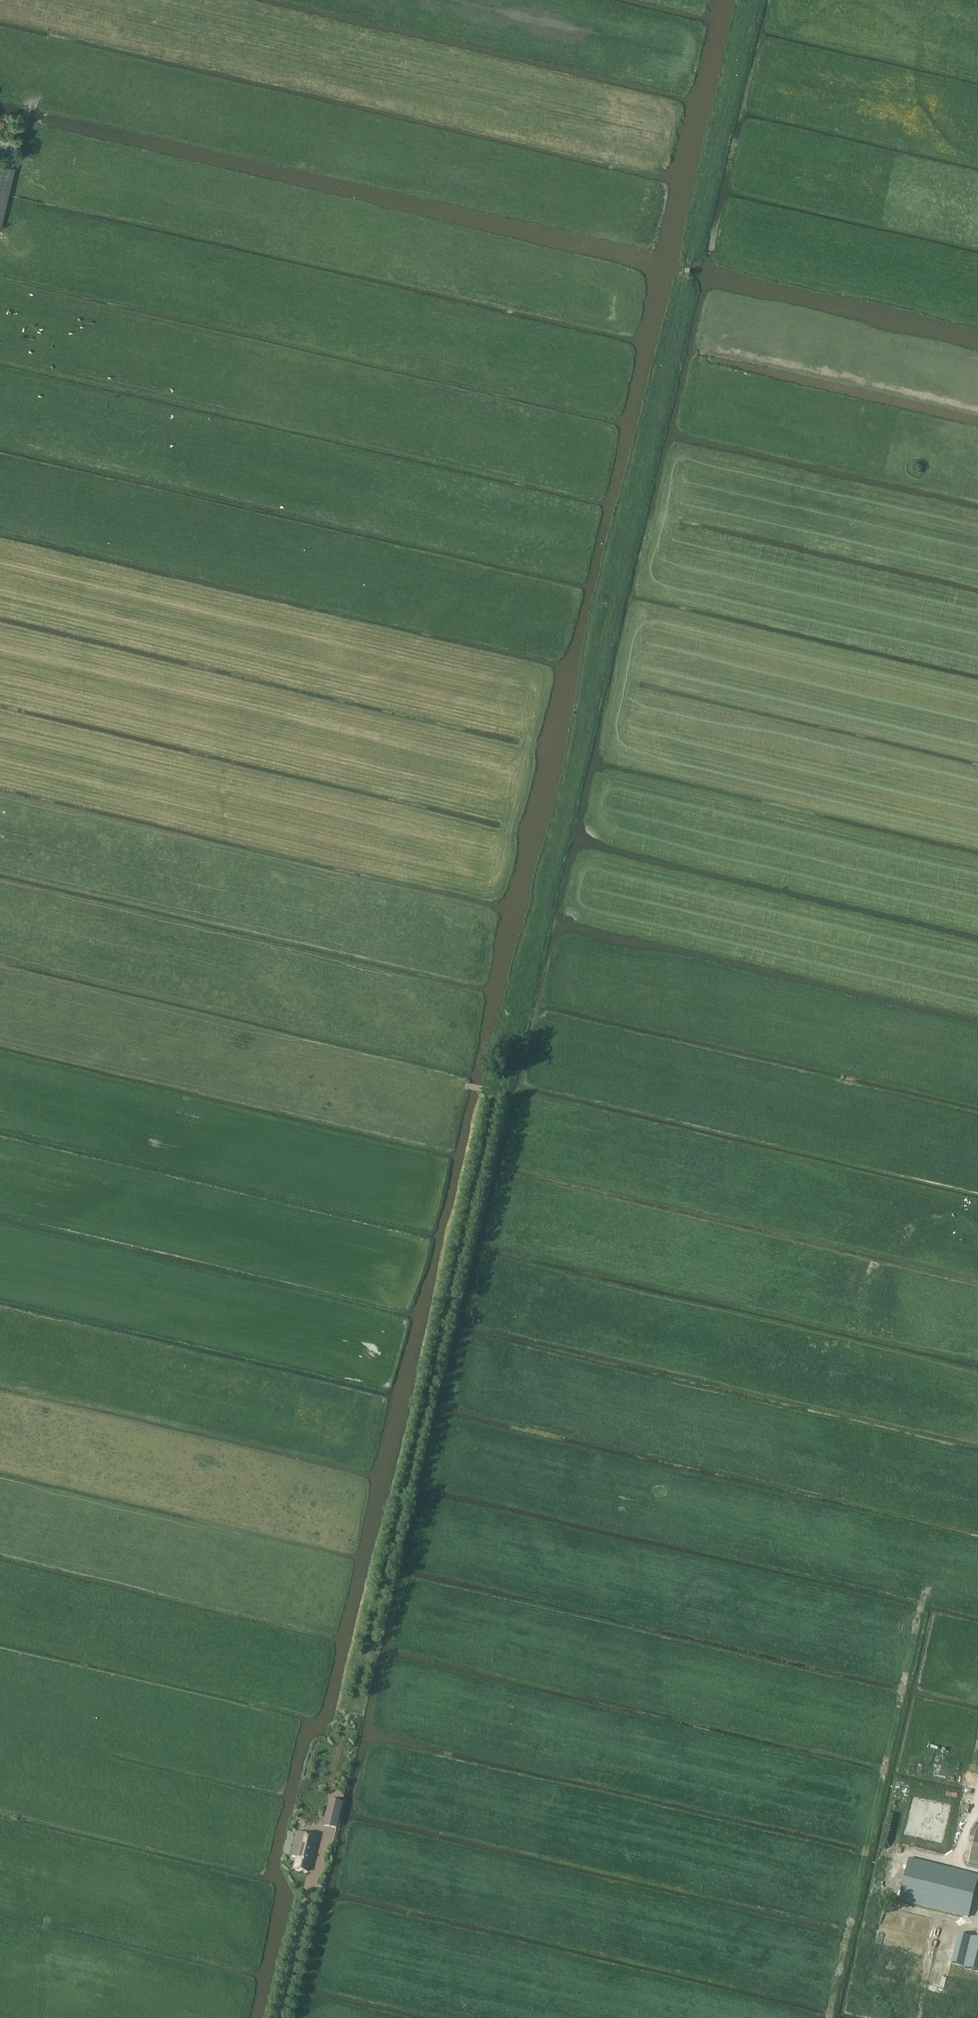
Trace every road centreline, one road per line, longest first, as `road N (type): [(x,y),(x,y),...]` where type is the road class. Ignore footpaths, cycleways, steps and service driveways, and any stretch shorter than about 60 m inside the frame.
road 1 (track): [(0,999),(498,1087),(749,0)]
road 2 (track): [(977,1586),(923,1597),(827,2017)]
road 3 (track): [(326,1833),(278,2017)]

